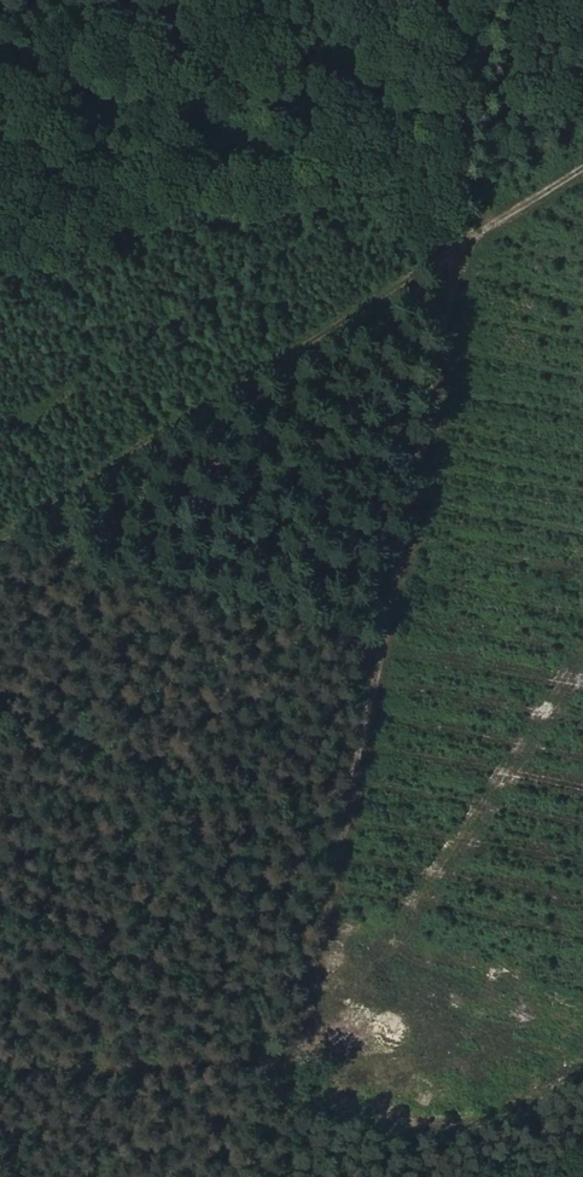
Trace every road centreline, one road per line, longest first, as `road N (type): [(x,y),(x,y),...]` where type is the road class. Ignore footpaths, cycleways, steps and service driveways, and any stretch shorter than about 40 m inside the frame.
road 1 (track): [(297,1024),(457,238)]
road 2 (track): [(582,158),(0,529)]
road 3 (track): [(0,1054),(256,1060),(274,1054),(297,1024)]

